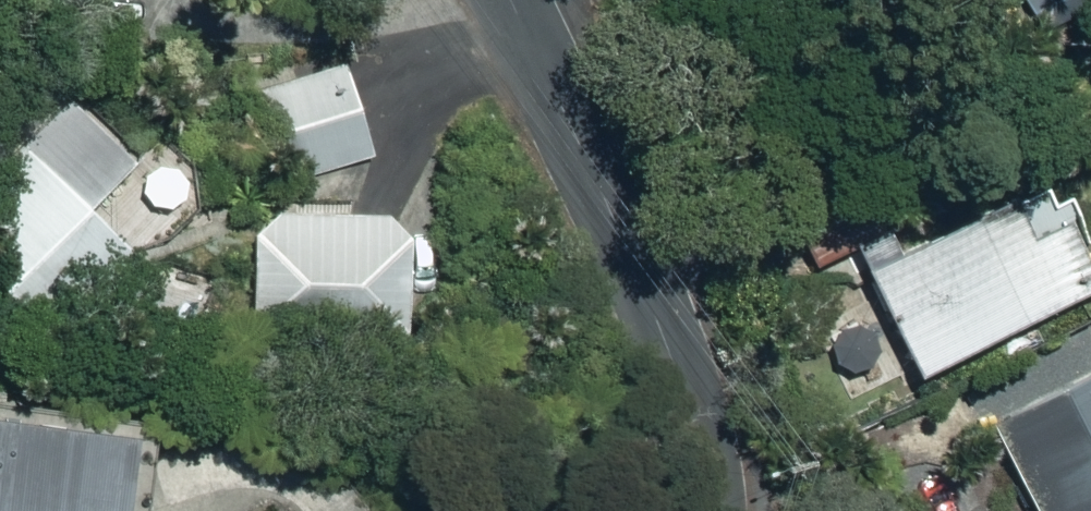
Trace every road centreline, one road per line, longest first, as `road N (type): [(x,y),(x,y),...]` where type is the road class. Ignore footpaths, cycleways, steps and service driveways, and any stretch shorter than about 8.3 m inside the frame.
road 1 (residential): [(501,0),(675,430),(688,510)]

